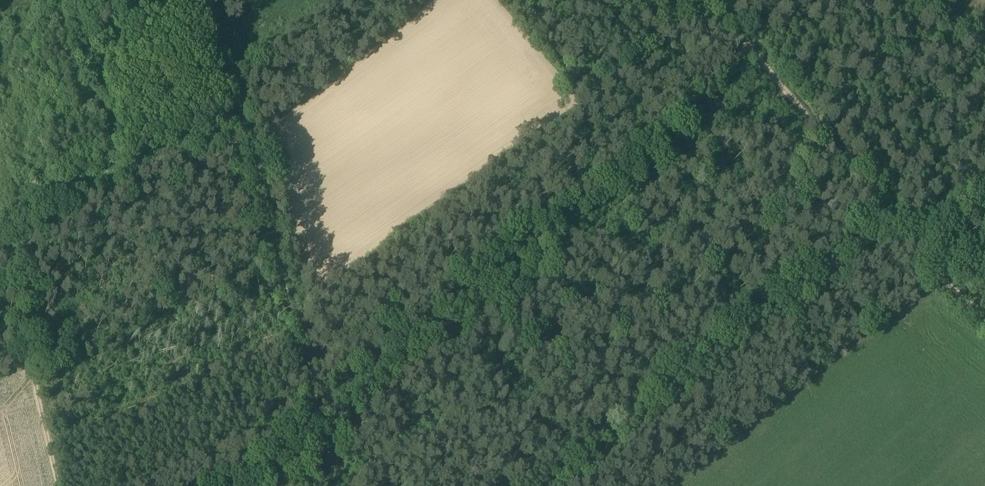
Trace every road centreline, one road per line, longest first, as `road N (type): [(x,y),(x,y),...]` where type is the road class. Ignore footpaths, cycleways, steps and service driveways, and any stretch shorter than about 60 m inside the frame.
road 1 (track): [(62,485),(0,242)]
road 2 (track): [(909,249),(775,86)]

